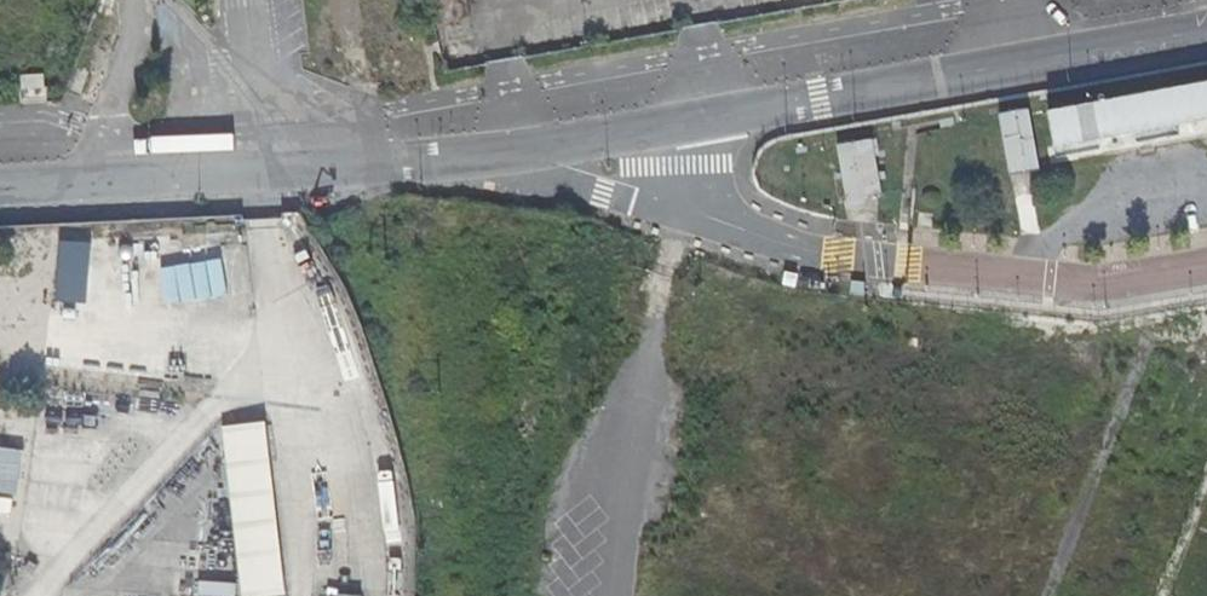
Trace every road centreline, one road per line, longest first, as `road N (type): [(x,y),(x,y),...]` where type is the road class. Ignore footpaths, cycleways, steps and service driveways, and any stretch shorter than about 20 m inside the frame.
road 1 (unclassified): [(687,125),(1032,61)]
road 2 (unclassified): [(0,189),(258,176)]
road 3 (unclassified): [(258,176),(504,162)]
road 4 (unclassified): [(720,223),(504,162)]
road 5 (unclassified): [(504,162),(687,125)]
road 6 (unclassified): [(1032,61),(1206,30)]

